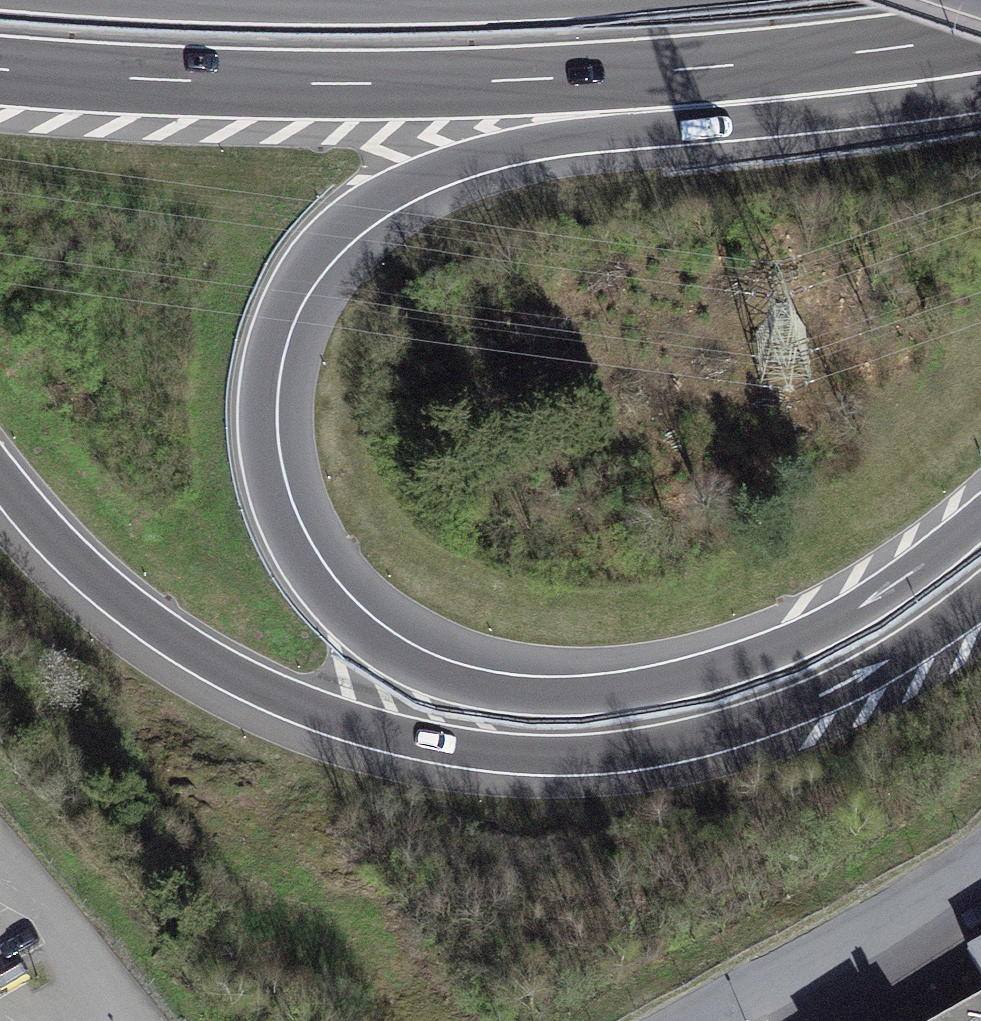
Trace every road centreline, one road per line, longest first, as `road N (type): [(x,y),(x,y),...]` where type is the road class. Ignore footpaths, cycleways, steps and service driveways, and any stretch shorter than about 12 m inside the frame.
road 1 (motorway): [(980,514),(898,580),(775,648),(635,687),(519,691),(421,667),(338,608),(277,510),(261,428),(272,335),(295,284),(349,220),(400,188),(535,142),(861,111),(962,40)]
road 2 (motorway): [(0,477),(68,557),(225,671),(382,733),(493,753),(594,755),(733,729),(881,667),(980,599)]
road 3 (motorway): [(0,70),(334,85),(526,81),(962,40)]
road 4 (unclassified): [(980,855),(822,955),(696,1020)]

